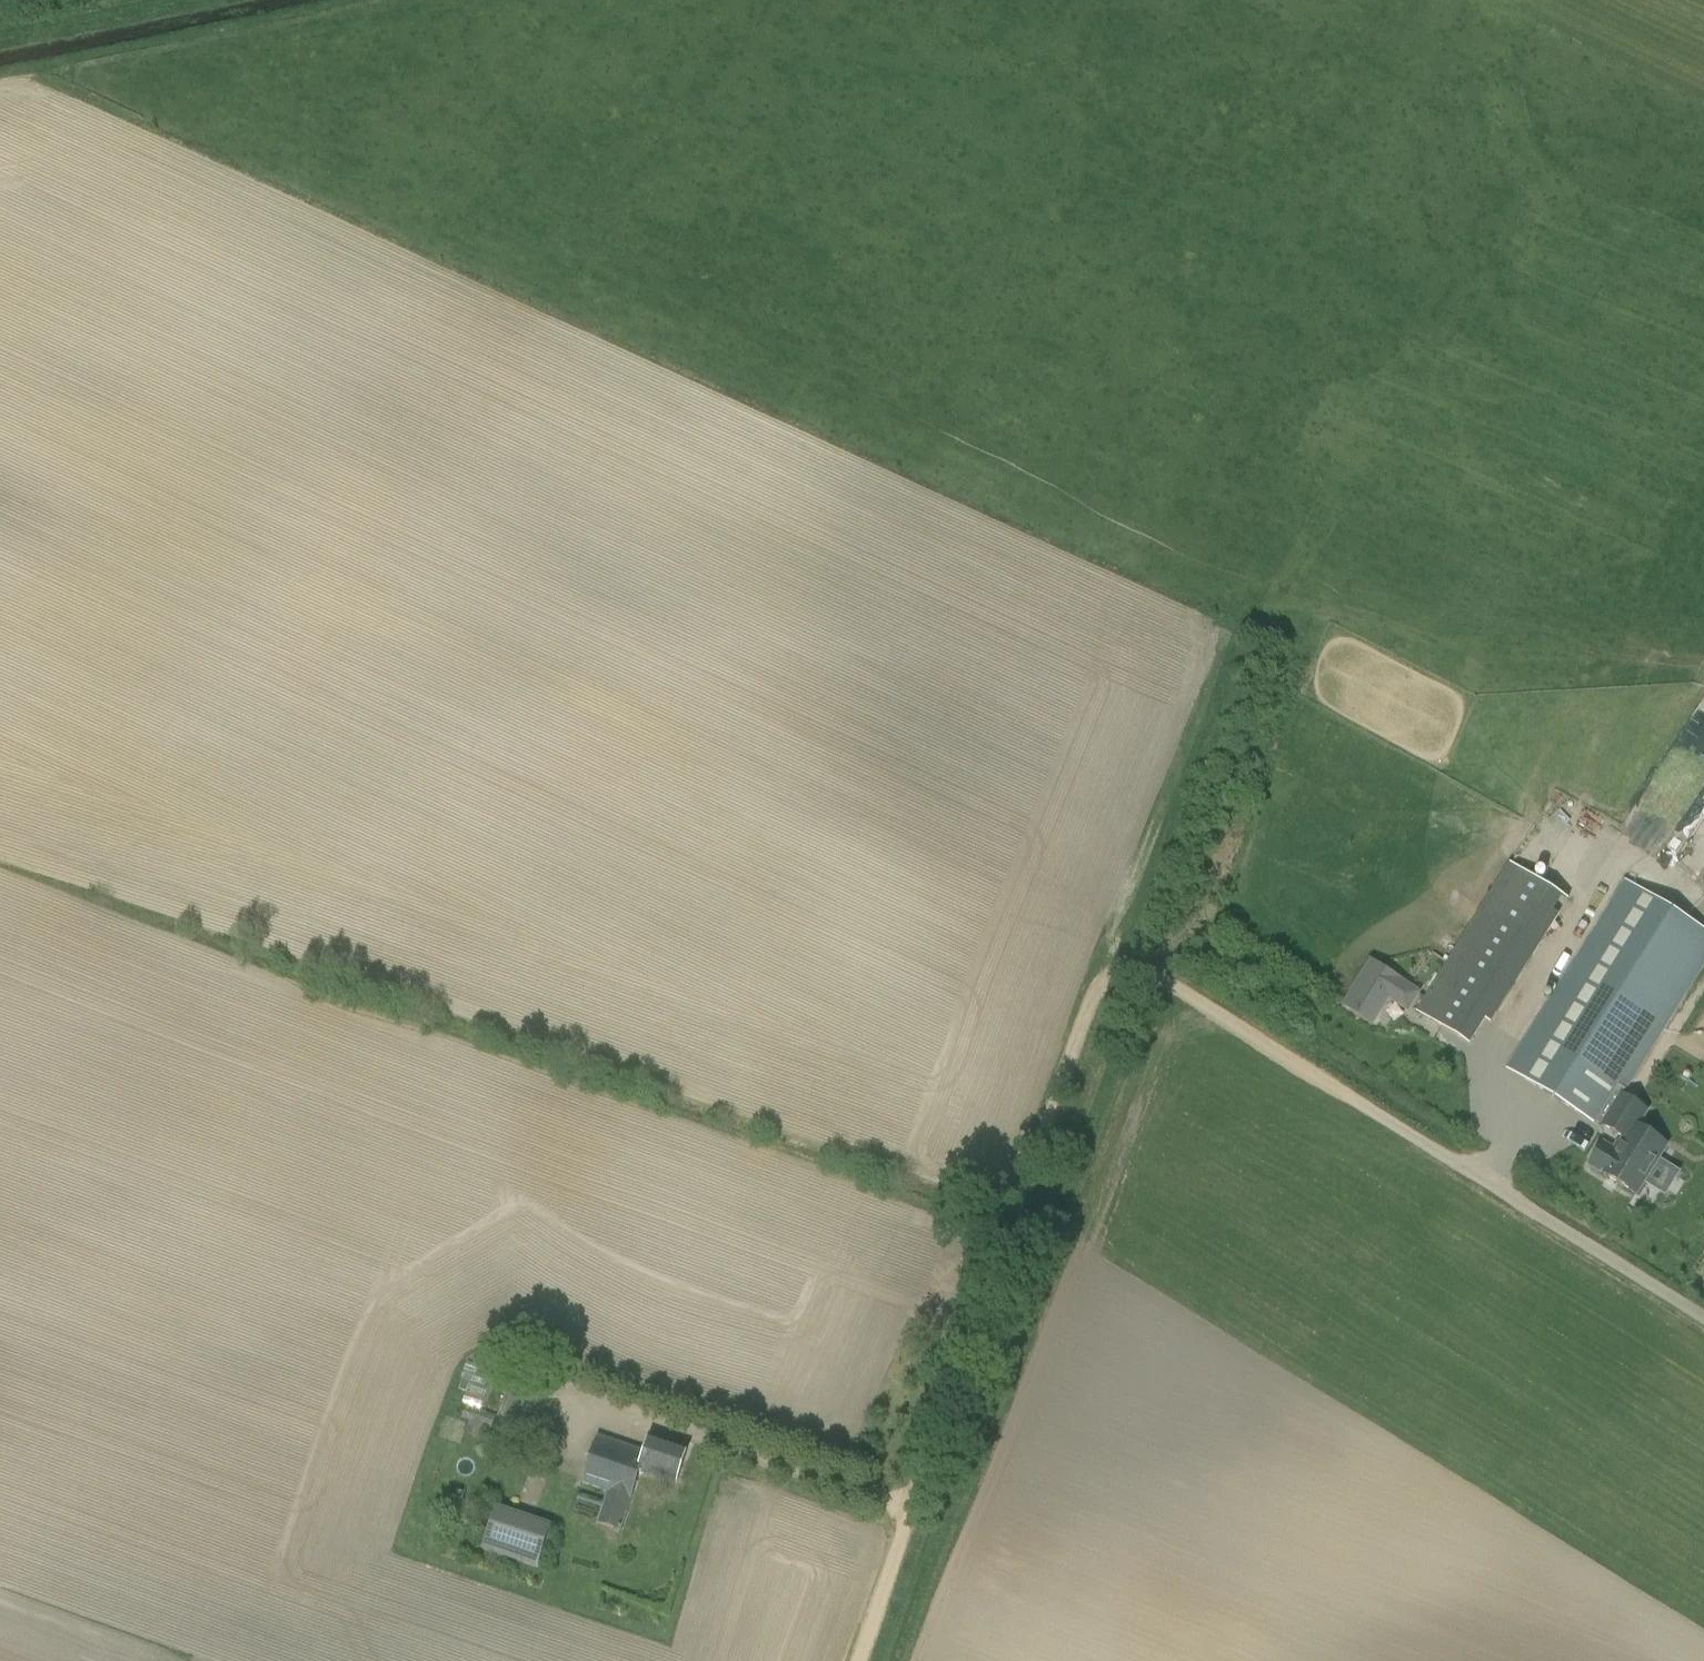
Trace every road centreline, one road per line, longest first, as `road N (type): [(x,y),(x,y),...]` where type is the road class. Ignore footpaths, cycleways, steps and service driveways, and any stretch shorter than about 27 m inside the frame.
road 1 (track): [(858,1660),(1104,981),(1113,973),(1153,974),(1359,1102)]
road 2 (unclassified): [(1703,1321),(1359,1102)]

